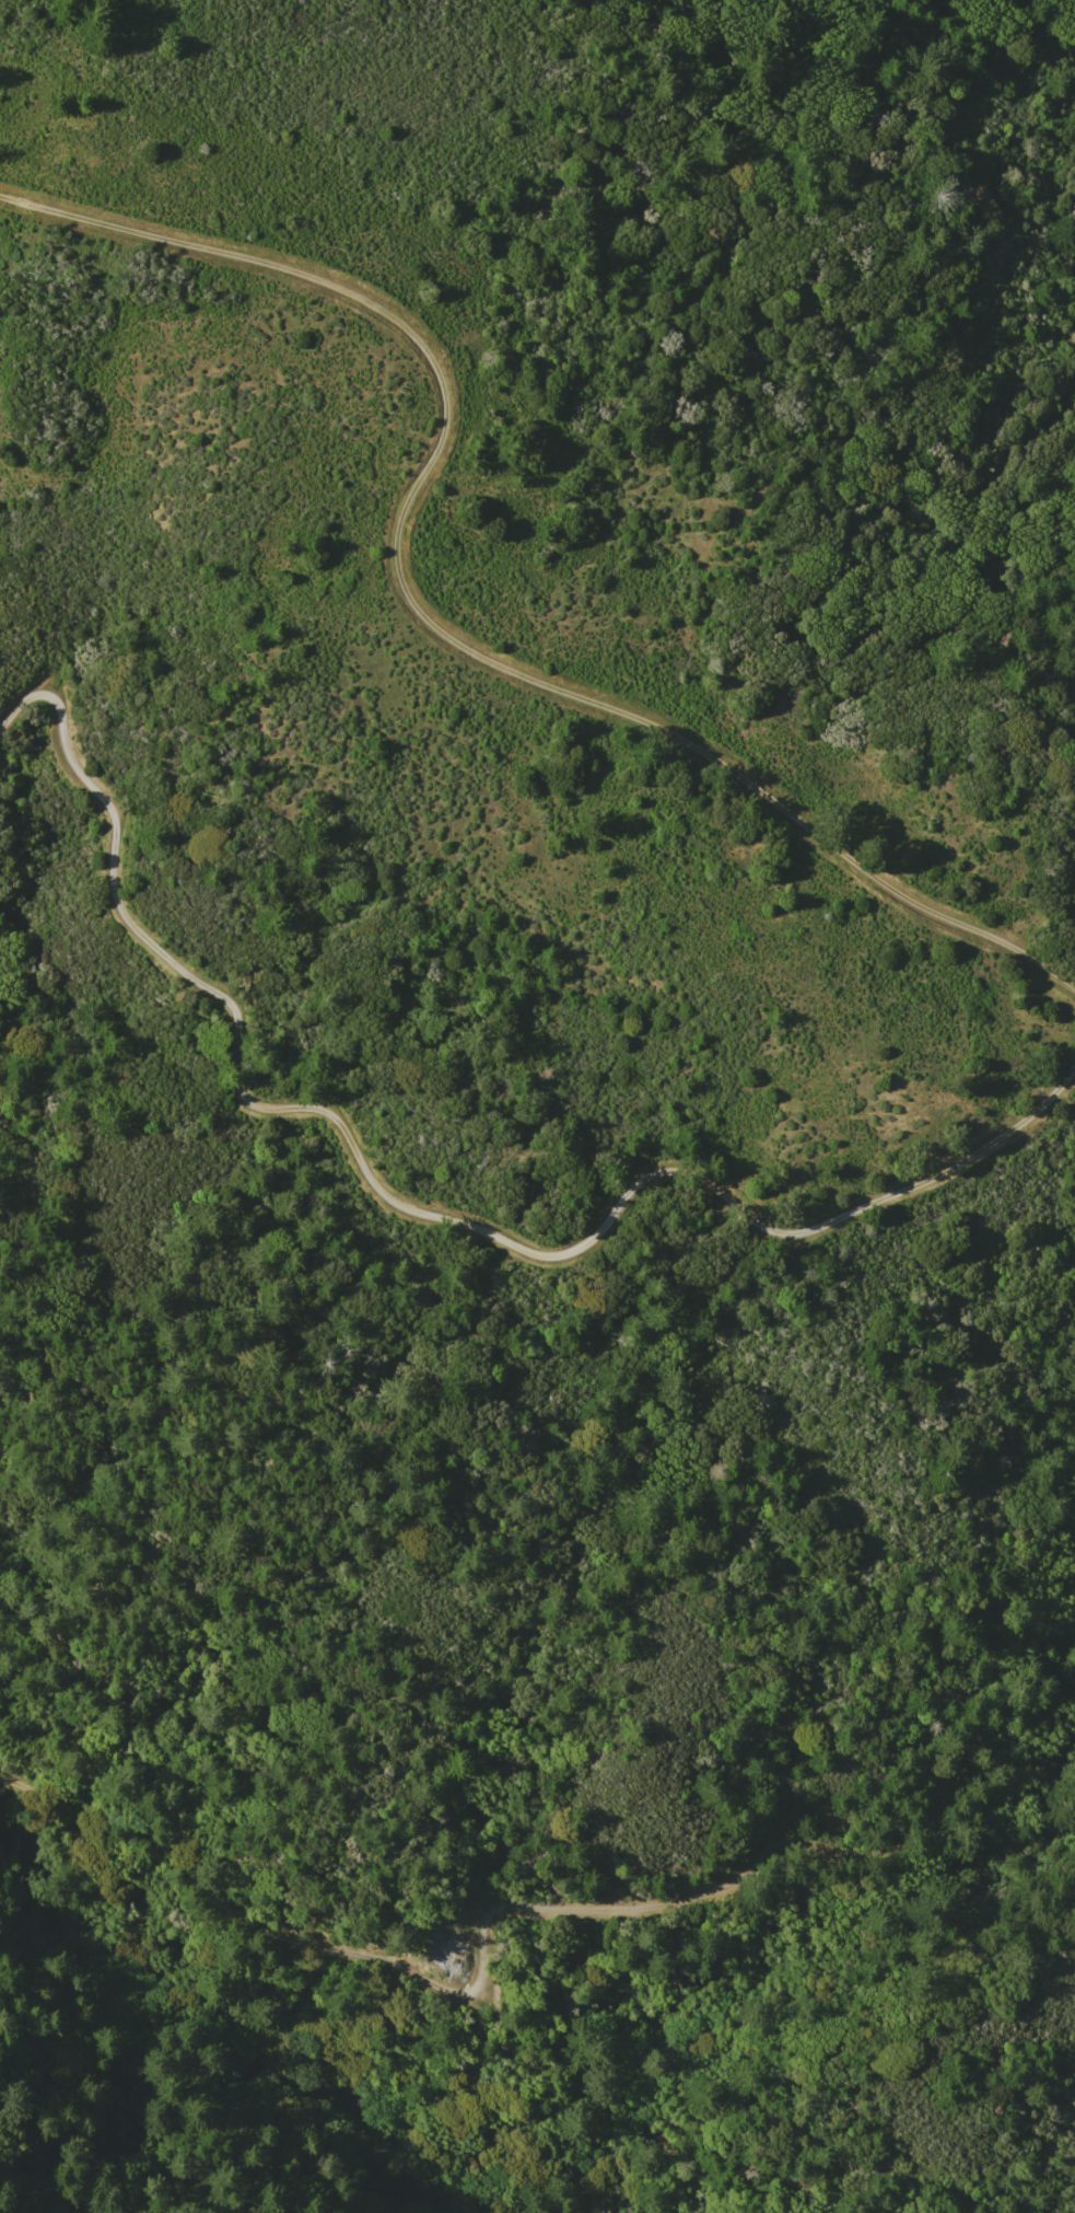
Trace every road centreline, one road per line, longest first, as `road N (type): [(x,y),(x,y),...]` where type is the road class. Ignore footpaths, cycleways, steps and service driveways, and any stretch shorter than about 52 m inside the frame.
road 1 (track): [(1074,1071),(1036,1117),(932,1190),(880,1193),(830,1231),(792,1238),(690,1171),(664,1173),(596,1245),(558,1258),(476,1220),(406,1206),(372,1173),(337,1111),(264,1108),(238,1077),(238,1016),(130,920),(122,820),(78,760),(65,702),(43,696),(0,749)]
road 2 (track): [(0,196),(367,301),(411,333),(441,372),(449,417),(399,547),(412,600),(443,635),(642,721),(903,893),(1015,945),(1074,984)]
road 3 (track): [(0,1777),(78,1806),(164,1854),(289,1938),(379,1959),(453,1988),(474,1985),(484,1909),(664,1908),(816,1846),(1063,1794),(1074,1741)]

